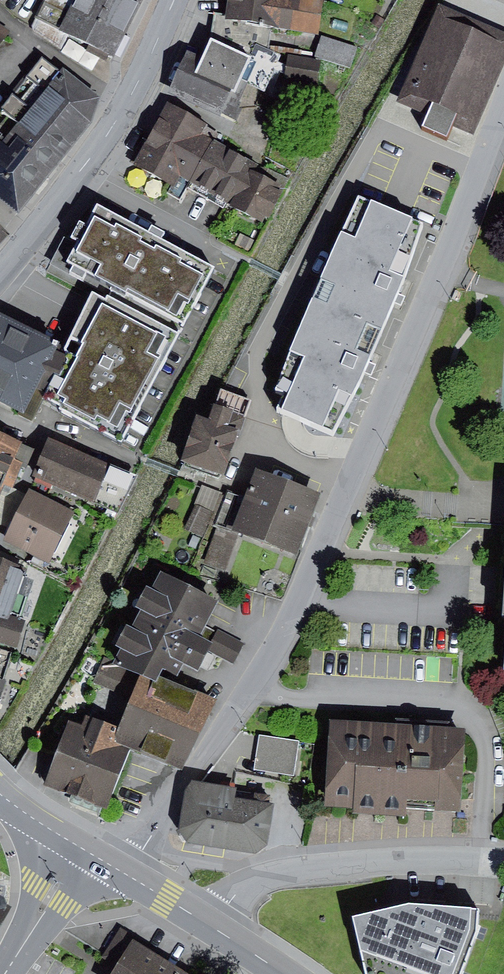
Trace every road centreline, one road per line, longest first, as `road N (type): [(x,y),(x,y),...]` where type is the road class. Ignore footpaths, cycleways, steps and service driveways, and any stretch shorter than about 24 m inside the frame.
road 1 (residential): [(503,101),(308,595),(171,800),(133,877)]
road 2 (residential): [(503,857),(430,848),(300,862),(246,882),(210,926)]
road 3 (secondary): [(124,103),(0,267)]
road 4 (residential): [(124,103),(28,36),(0,70)]
road 5 (secondary): [(73,844),(0,968)]

